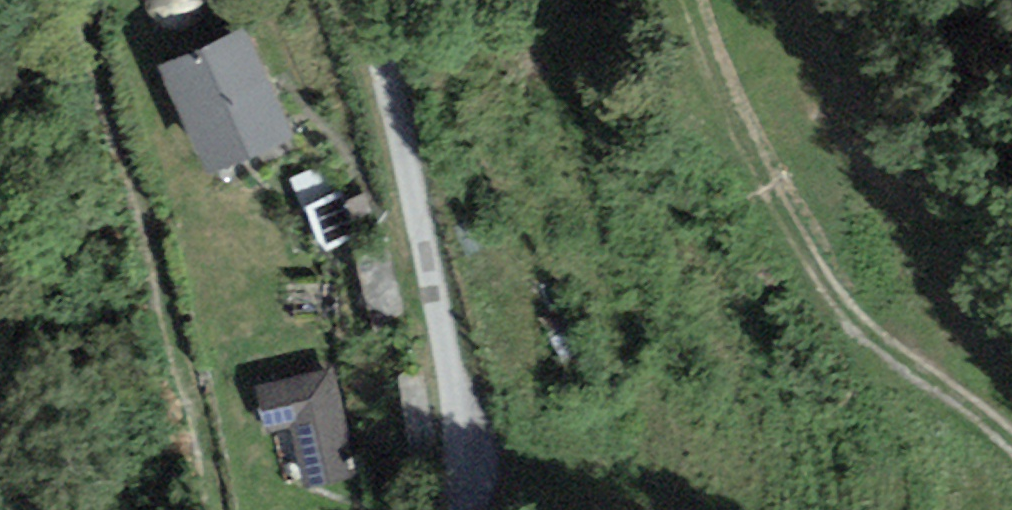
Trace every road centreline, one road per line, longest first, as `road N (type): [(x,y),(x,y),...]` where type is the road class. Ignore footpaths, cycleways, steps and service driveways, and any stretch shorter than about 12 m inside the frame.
road 1 (track): [(221,509),(173,260),(75,0)]
road 2 (unclassified): [(350,0),(378,78),(459,435),(453,509)]
road 3 (track): [(708,0),(858,328)]
road 4 (track): [(1011,438),(858,328)]

